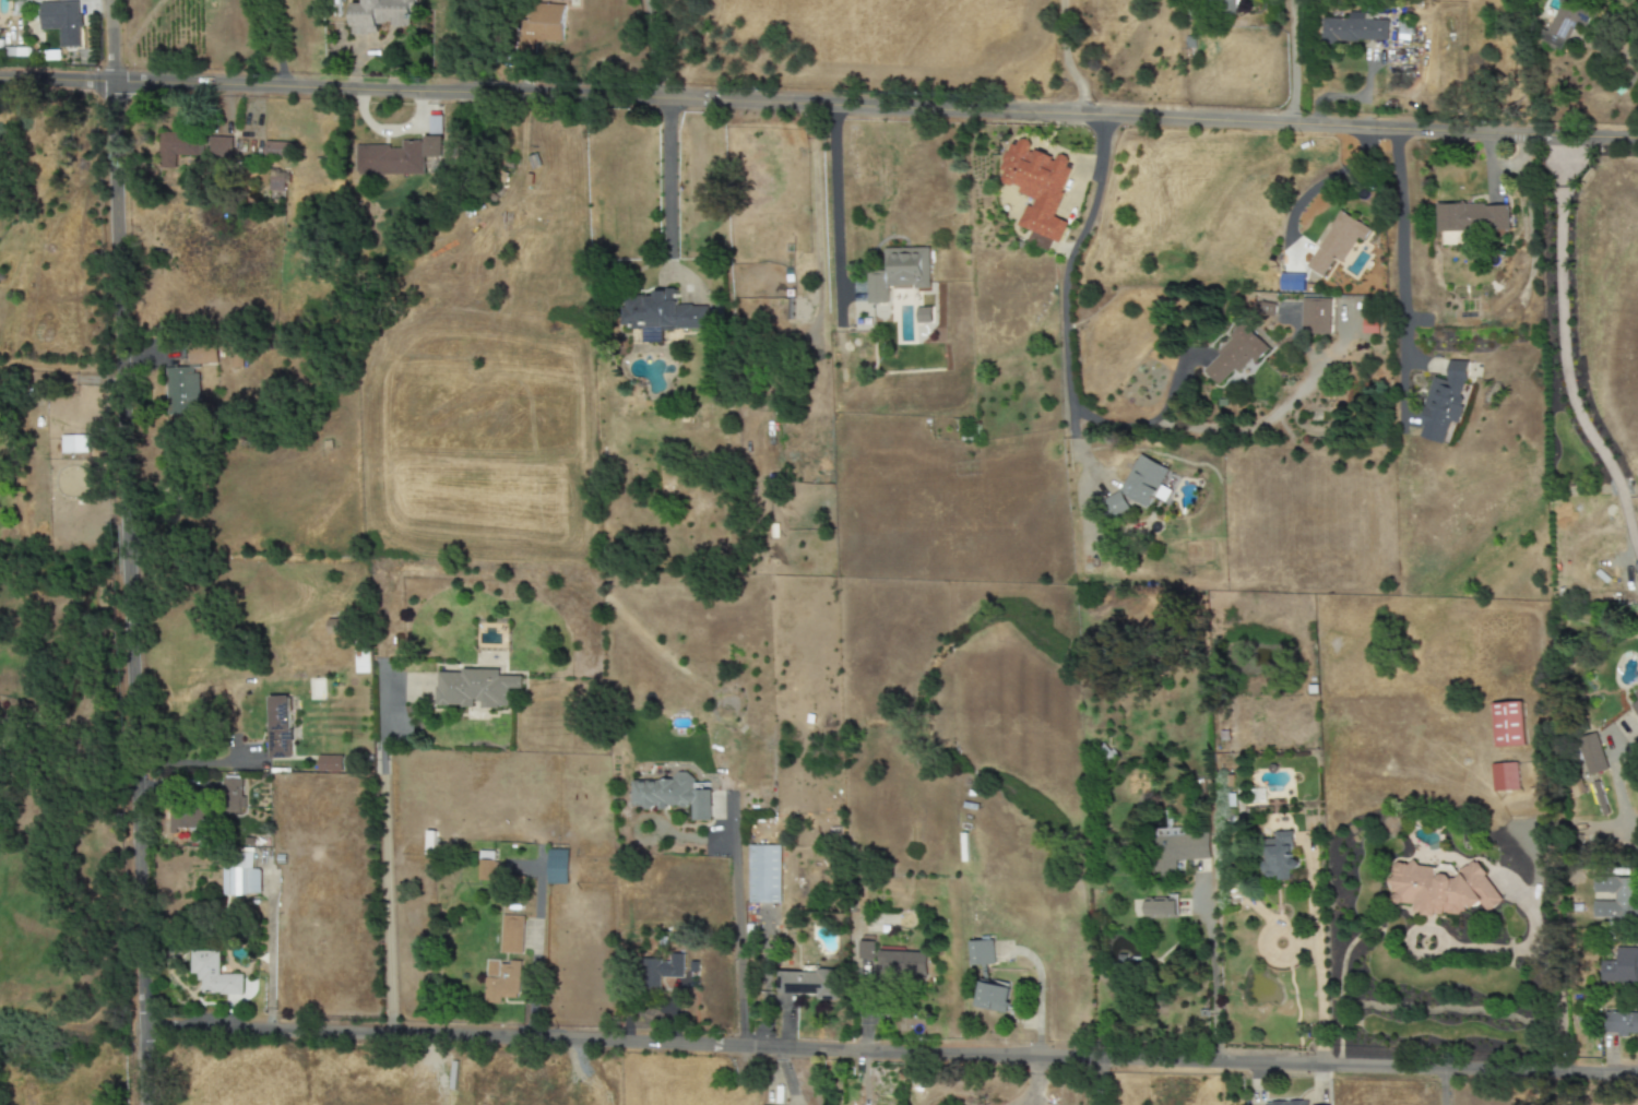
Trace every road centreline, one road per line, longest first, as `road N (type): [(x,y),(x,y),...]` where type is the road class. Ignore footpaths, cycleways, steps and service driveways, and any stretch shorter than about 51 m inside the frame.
road 1 (residential): [(139,1032),(1637,1081)]
road 2 (residential): [(507,98),(1637,139)]
road 3 (residential): [(143,1104),(129,581)]
road 4 (residential): [(126,491),(105,0)]
road 5 (residential): [(1290,253),(1286,223),(1309,188),(1360,159),(1366,140),(1393,130),(1402,425)]
road 6 (residential): [(0,78),(464,97)]
road 7 (residential): [(1099,120),(1093,207),(1078,228),(1065,278),(1071,405),(1117,427),(1160,420),(1178,368)]
road 8 (residential): [(1325,1070),(1307,859)]
road 9 (residential): [(1211,1067),(1206,884)]
road 10 (residential): [(1293,127),(1288,0)]

